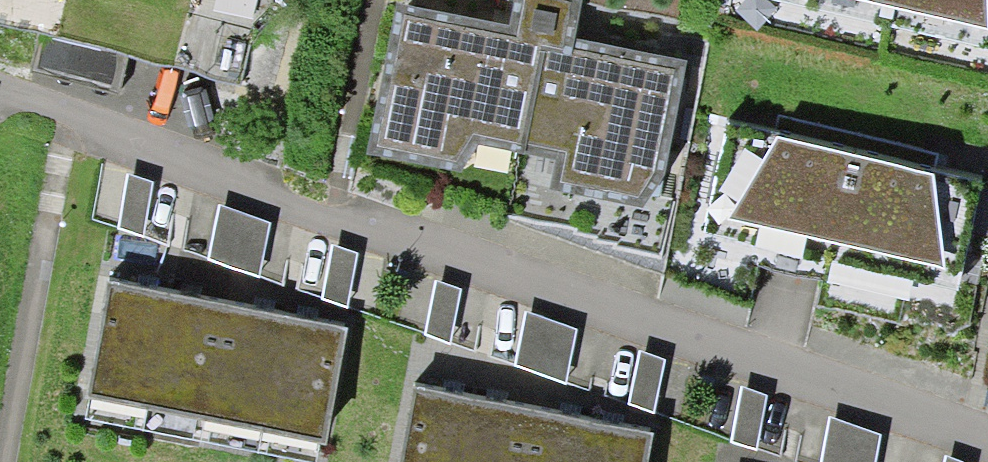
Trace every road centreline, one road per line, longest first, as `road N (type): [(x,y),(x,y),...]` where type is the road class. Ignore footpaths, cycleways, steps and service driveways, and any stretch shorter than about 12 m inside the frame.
road 1 (residential): [(987,439),(0,90)]

